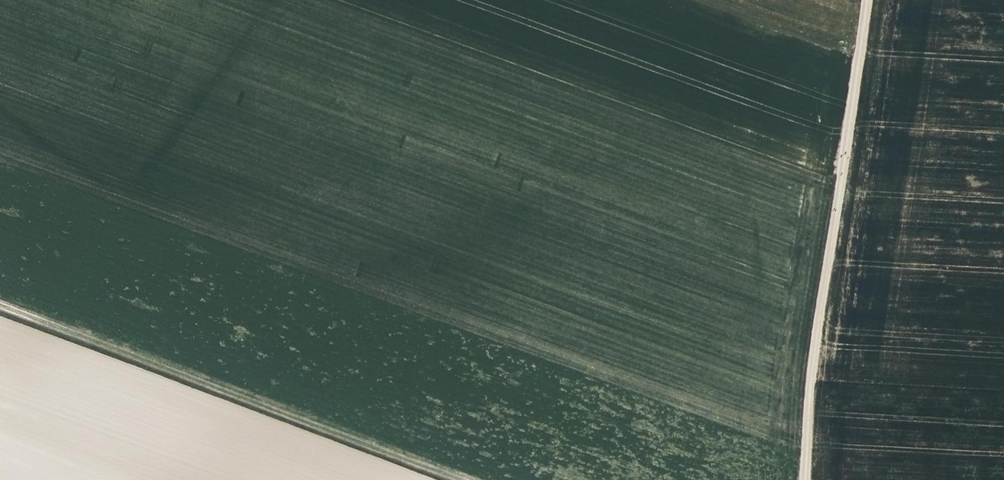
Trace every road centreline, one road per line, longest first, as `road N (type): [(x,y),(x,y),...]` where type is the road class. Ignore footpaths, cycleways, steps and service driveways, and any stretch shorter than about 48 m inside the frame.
road 1 (track): [(0,308),(483,479)]
road 2 (track): [(863,0),(809,352),(804,479)]

